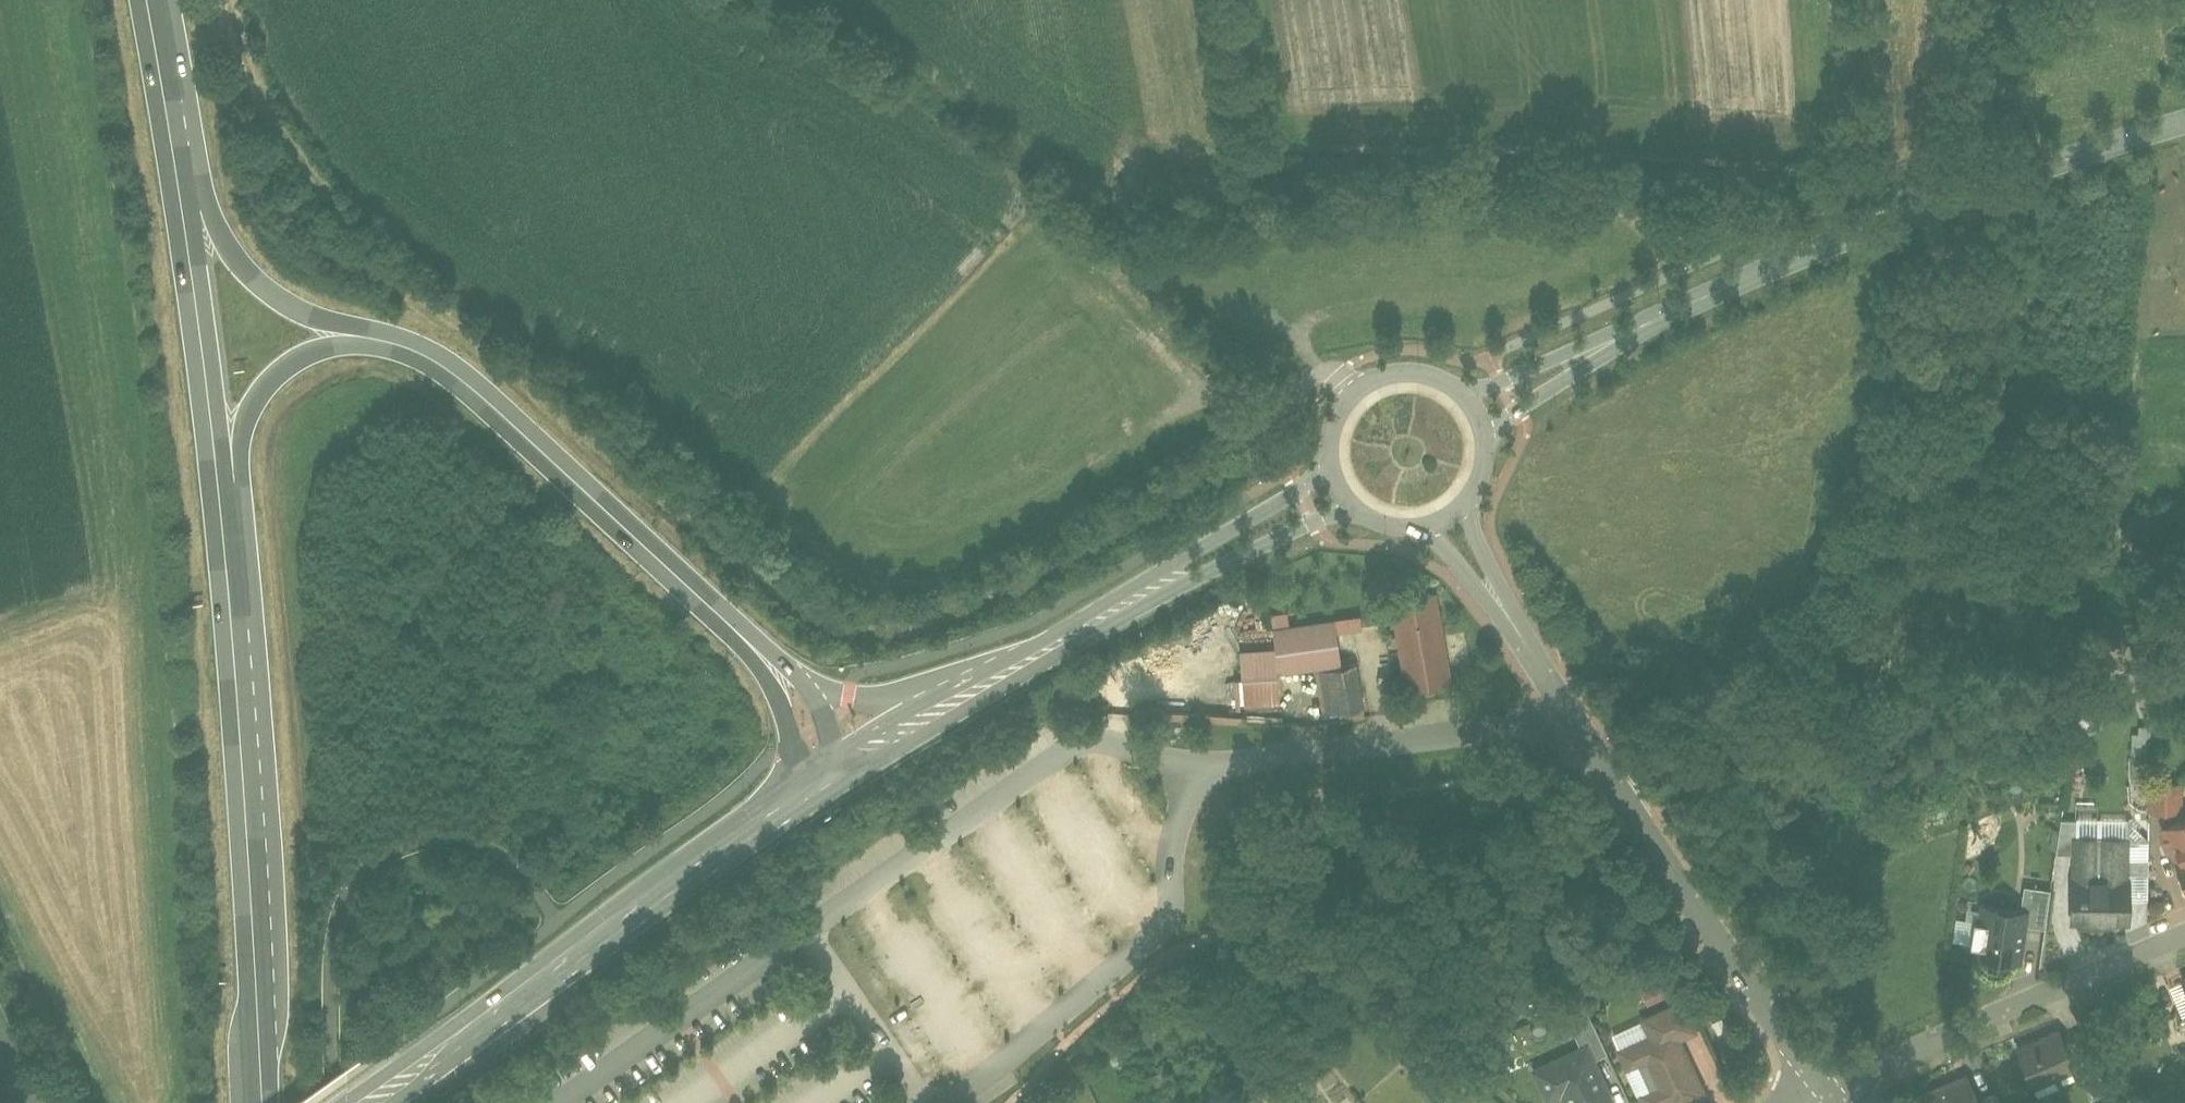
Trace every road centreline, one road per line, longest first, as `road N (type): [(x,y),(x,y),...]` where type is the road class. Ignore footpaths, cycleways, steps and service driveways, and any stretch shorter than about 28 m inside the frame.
road 1 (track): [(1358,394),(1342,377),(1302,379),(1233,468),(1060,567),(924,621),(855,625),(795,597),(402,288)]
road 2 (primary): [(248,848),(190,250),(158,51)]
road 3 (tertiary): [(1478,414),(1513,386),(1924,209),(2184,123)]
road 4 (residential): [(1446,523),(1826,1097)]
road 5 (primary): [(248,848),(258,670),(245,430),(278,376),(305,356),(342,346),(415,354)]
road 6 (primary): [(415,354),(484,397),(778,662),(845,756)]
road 7 (tertiary): [(364,1102),(845,756)]
road 8 (tertiary): [(845,756),(1338,489)]
road 9 (primary): [(415,354),(283,304),(242,268),(218,238),(158,51)]
road 10 (residential): [(1826,1097),(2184,938)]
road 11 (track): [(1826,1097),(1886,744)]
road 12 (primary): [(260,1102),(248,848)]
road 13 (tertiary): [(1478,414),(1434,378),(1381,380),(1358,394),(1334,431),(1338,489)]
road 14 (track): [(2009,13),(2184,9)]
road 15 (tertiary): [(1446,523),(1469,504),(1485,476),(1487,441),(1478,414)]
road 16 (tertiary): [(1338,489),(1367,519),(1397,530),(1446,523)]

